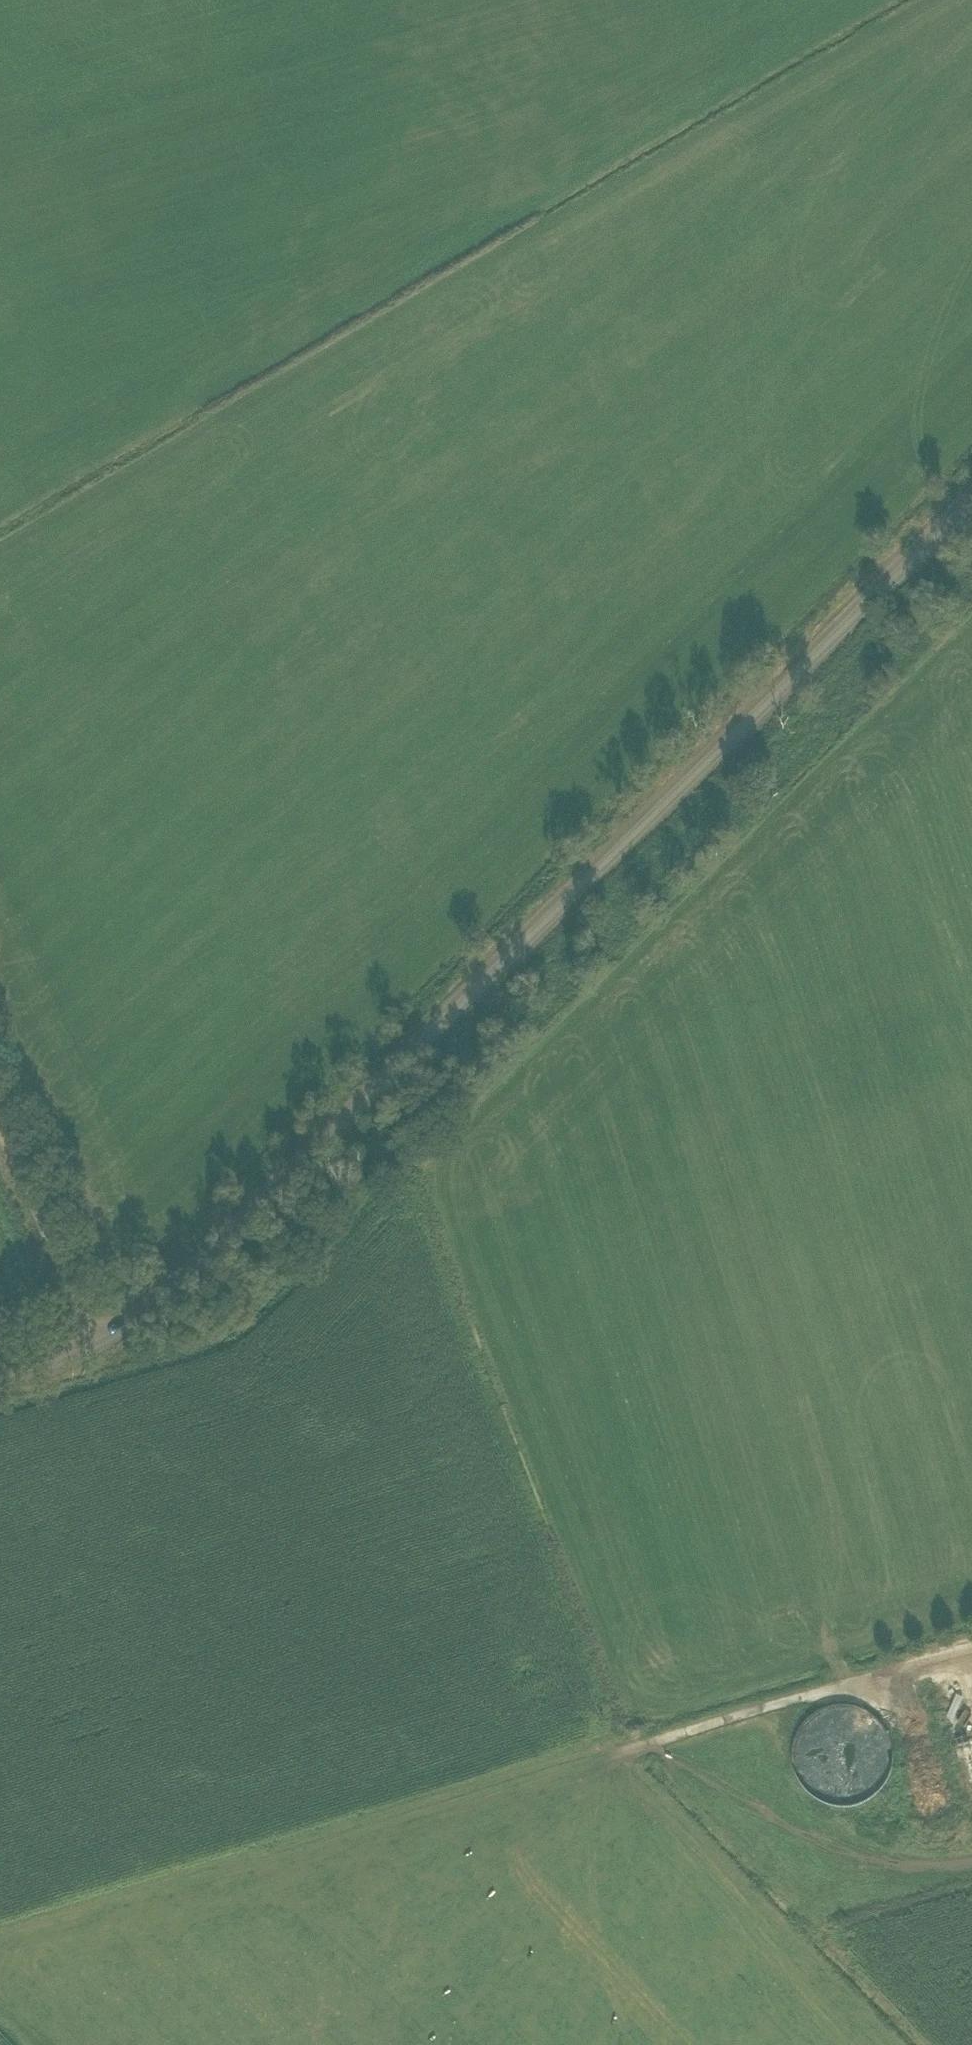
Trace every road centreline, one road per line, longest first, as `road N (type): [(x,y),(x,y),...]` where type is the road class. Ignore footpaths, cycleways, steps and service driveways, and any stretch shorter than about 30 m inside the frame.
road 1 (unclassified): [(0,1379),(94,1343),(175,1282),(971,500)]
road 2 (track): [(0,1137),(94,1343)]

